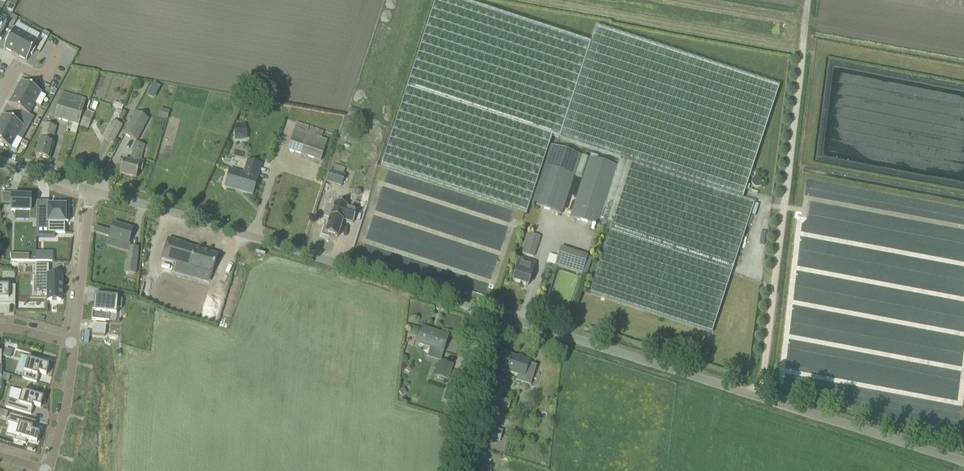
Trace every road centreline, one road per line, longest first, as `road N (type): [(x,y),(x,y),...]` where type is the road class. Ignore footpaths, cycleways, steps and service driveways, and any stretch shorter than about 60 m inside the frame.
road 1 (unclassified): [(963,458),(88,188)]
road 2 (track): [(761,393),(807,0)]
road 3 (track): [(476,304),(469,470)]
road 4 (residential): [(88,188),(75,343)]
road 5 (residential): [(75,343),(50,470)]

